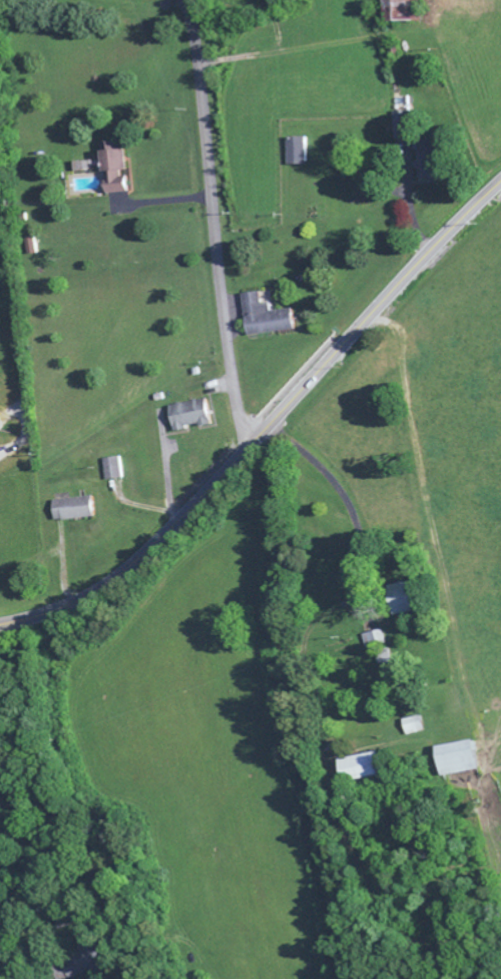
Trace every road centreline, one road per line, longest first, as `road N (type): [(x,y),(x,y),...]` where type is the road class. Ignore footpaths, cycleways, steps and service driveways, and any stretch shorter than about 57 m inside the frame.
road 1 (tertiary): [(500,181),(134,561),(73,603),(0,624)]
road 2 (residential): [(243,450),(196,51),(182,0)]

